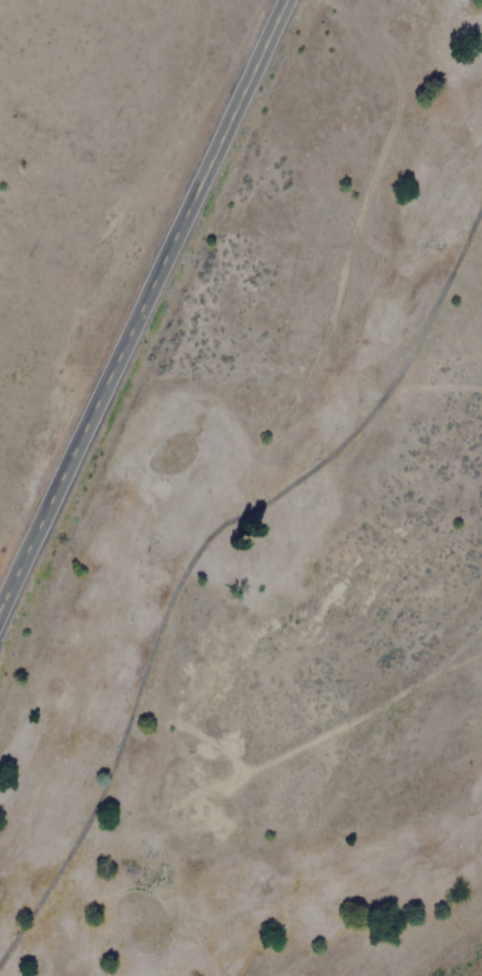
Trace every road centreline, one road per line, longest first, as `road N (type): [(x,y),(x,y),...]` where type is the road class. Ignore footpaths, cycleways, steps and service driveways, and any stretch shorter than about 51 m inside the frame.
road 1 (tertiary): [(0,600),(285,0)]

